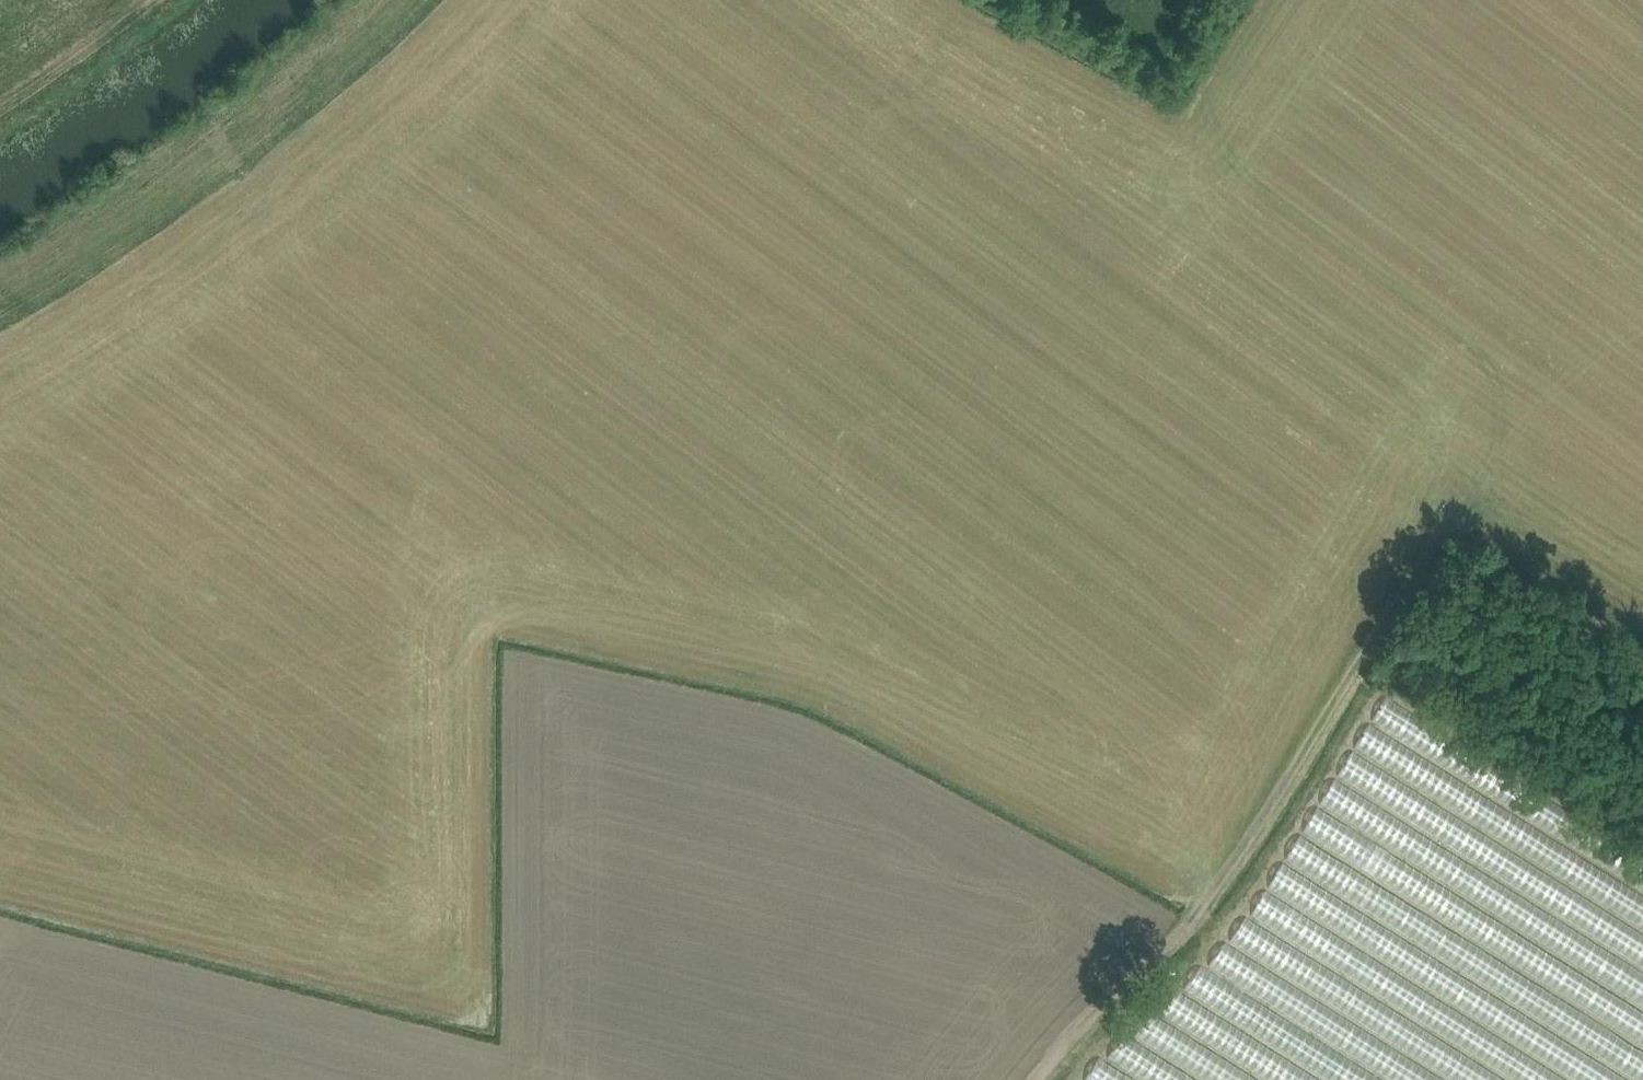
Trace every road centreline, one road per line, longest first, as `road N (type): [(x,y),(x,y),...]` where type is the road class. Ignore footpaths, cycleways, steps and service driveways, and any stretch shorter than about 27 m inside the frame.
road 1 (track): [(160,0),(0,113)]

